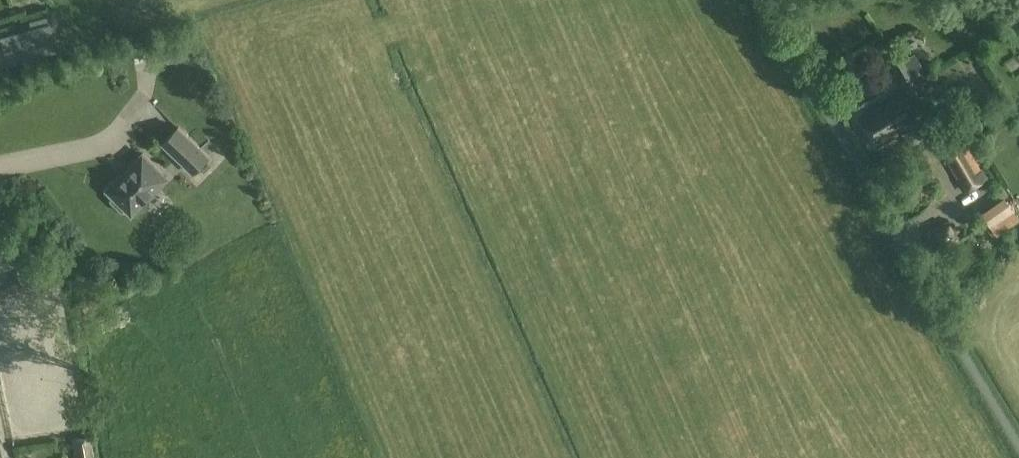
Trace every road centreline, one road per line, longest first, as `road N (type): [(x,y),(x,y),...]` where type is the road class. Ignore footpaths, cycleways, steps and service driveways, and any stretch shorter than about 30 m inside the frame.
road 1 (unclassified): [(1018,438),(758,0)]

